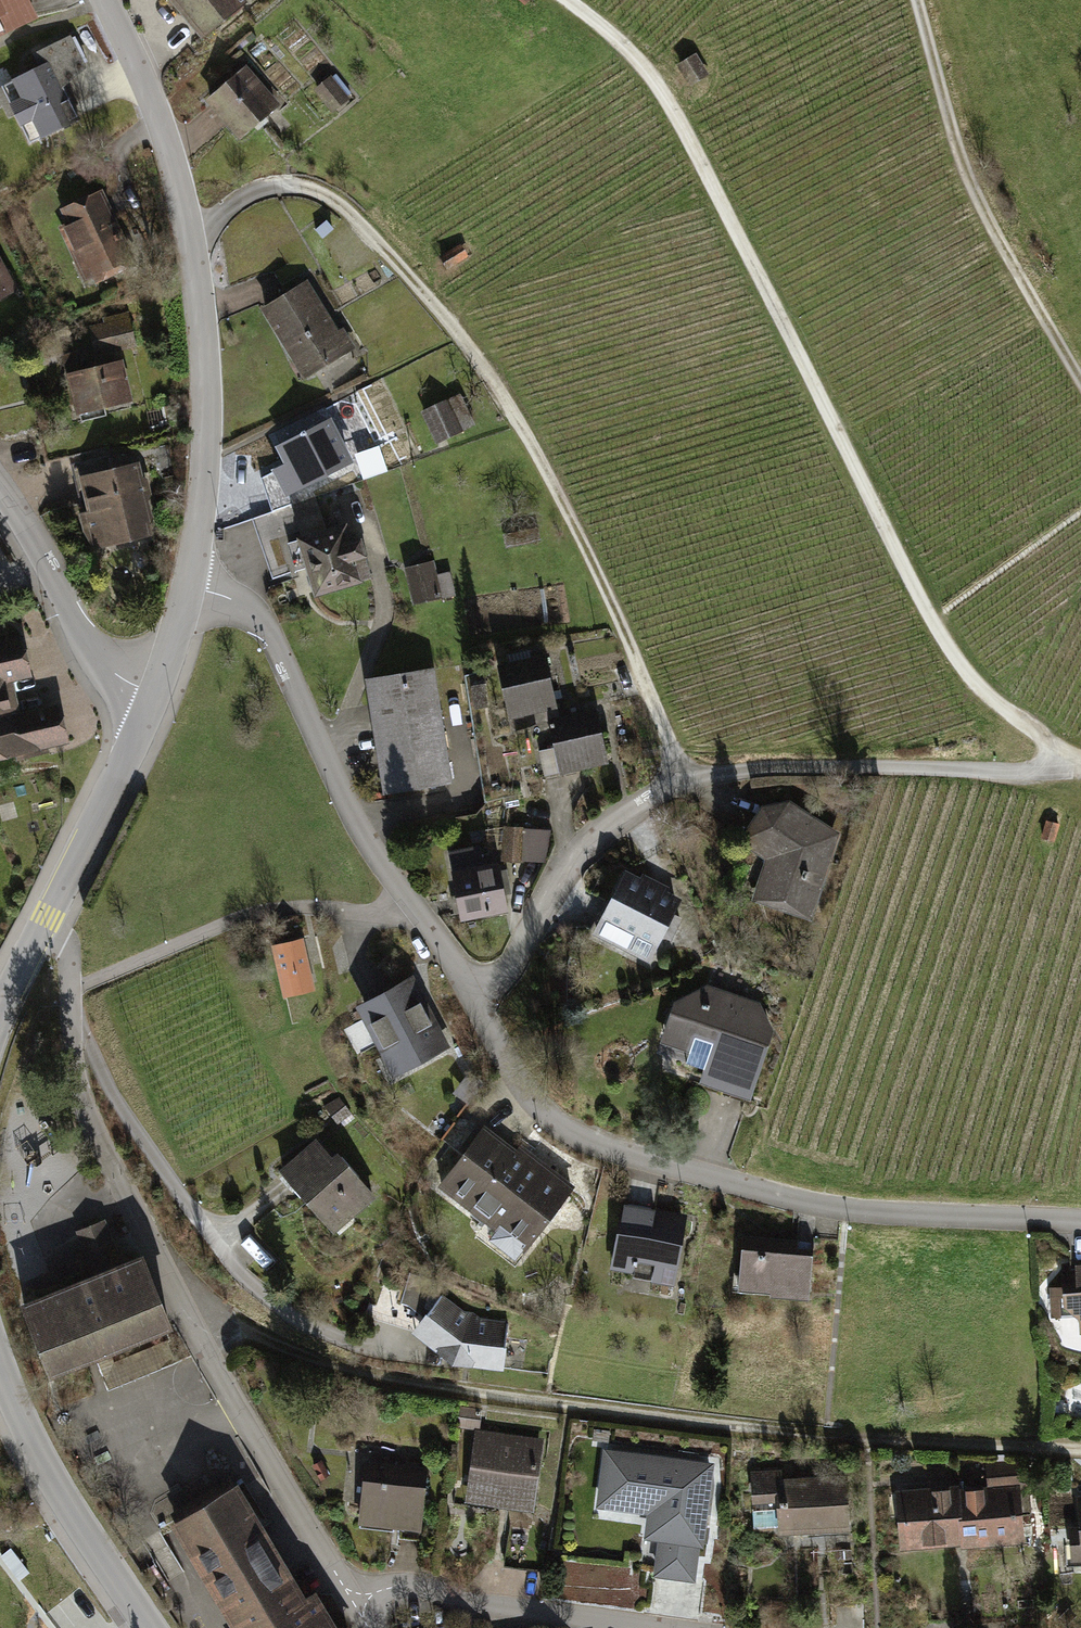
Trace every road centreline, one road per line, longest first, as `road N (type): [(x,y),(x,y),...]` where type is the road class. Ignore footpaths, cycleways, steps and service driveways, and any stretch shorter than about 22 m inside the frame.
road 1 (residential): [(190,1327),(266,1339),(368,1375),(727,1427),(1080,1447)]
road 2 (track): [(685,782),(636,659),(518,423),(395,260),(323,195),(298,188),(263,188),(194,235)]
road 3 (track): [(567,0),(606,30),(663,96),(932,619)]
road 4 (residential): [(1080,766),(685,782),(572,857),(524,948),(475,1000)]
road 5 (residential): [(1080,1223),(825,1206),(632,1155),(555,1123),(516,1078),(475,1000)]
road 6 (tertiary): [(103,0),(183,191),(208,313),(211,462),(192,587)]
road 7 (track): [(918,0),(969,184),(1080,380)]
road 8 (residential): [(410,903),(368,849),(258,631),(192,587)]
road 9 (residential): [(72,990),(64,1038),(73,1083),(190,1327)]
road 10 (residential): [(72,990),(280,901),(364,917),(410,903)]
road 11 (residential): [(190,1327),(352,1602)]
road 12 (residential): [(664,1627),(395,1588),(352,1602)]
road 13 (tertiary): [(0,1359),(73,1508),(151,1627)]
road 14 (residential): [(0,503),(100,658),(152,713)]
road 15 (tertiary): [(152,713),(50,922)]
road 16 (track): [(932,619),(999,706),(1080,764)]
road 17 (tertiary): [(192,587),(152,713)]

